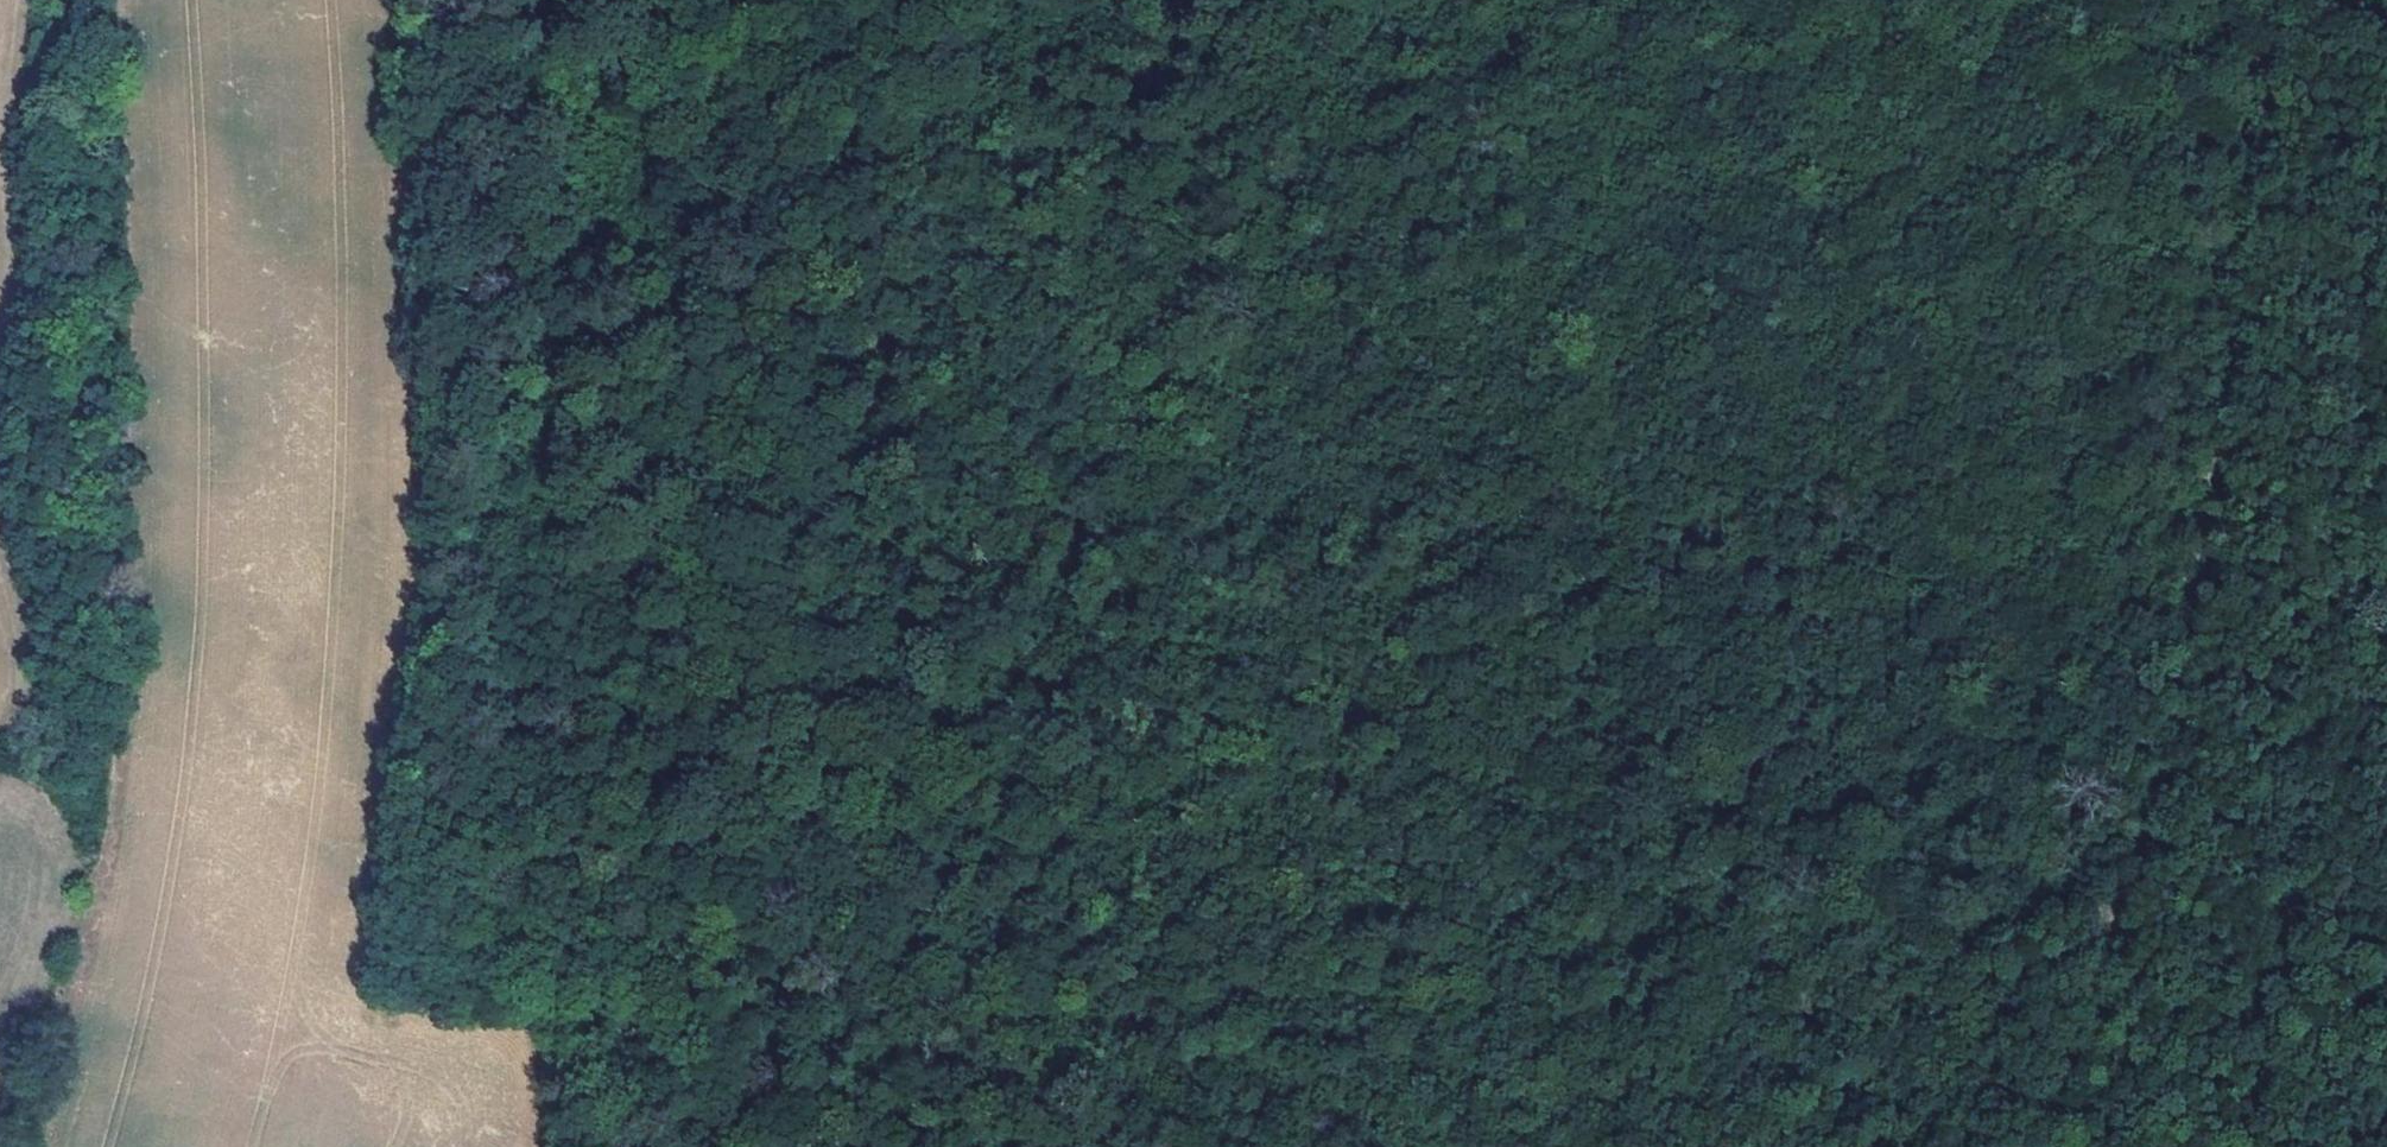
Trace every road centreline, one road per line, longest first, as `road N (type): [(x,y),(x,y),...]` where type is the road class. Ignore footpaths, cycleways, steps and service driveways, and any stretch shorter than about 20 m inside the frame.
road 1 (track): [(2267,0),(2146,751),(2042,1065),(2029,1146)]
road 2 (track): [(627,1146),(665,873),(644,0)]
road 3 (track): [(1263,1146),(1273,0)]

